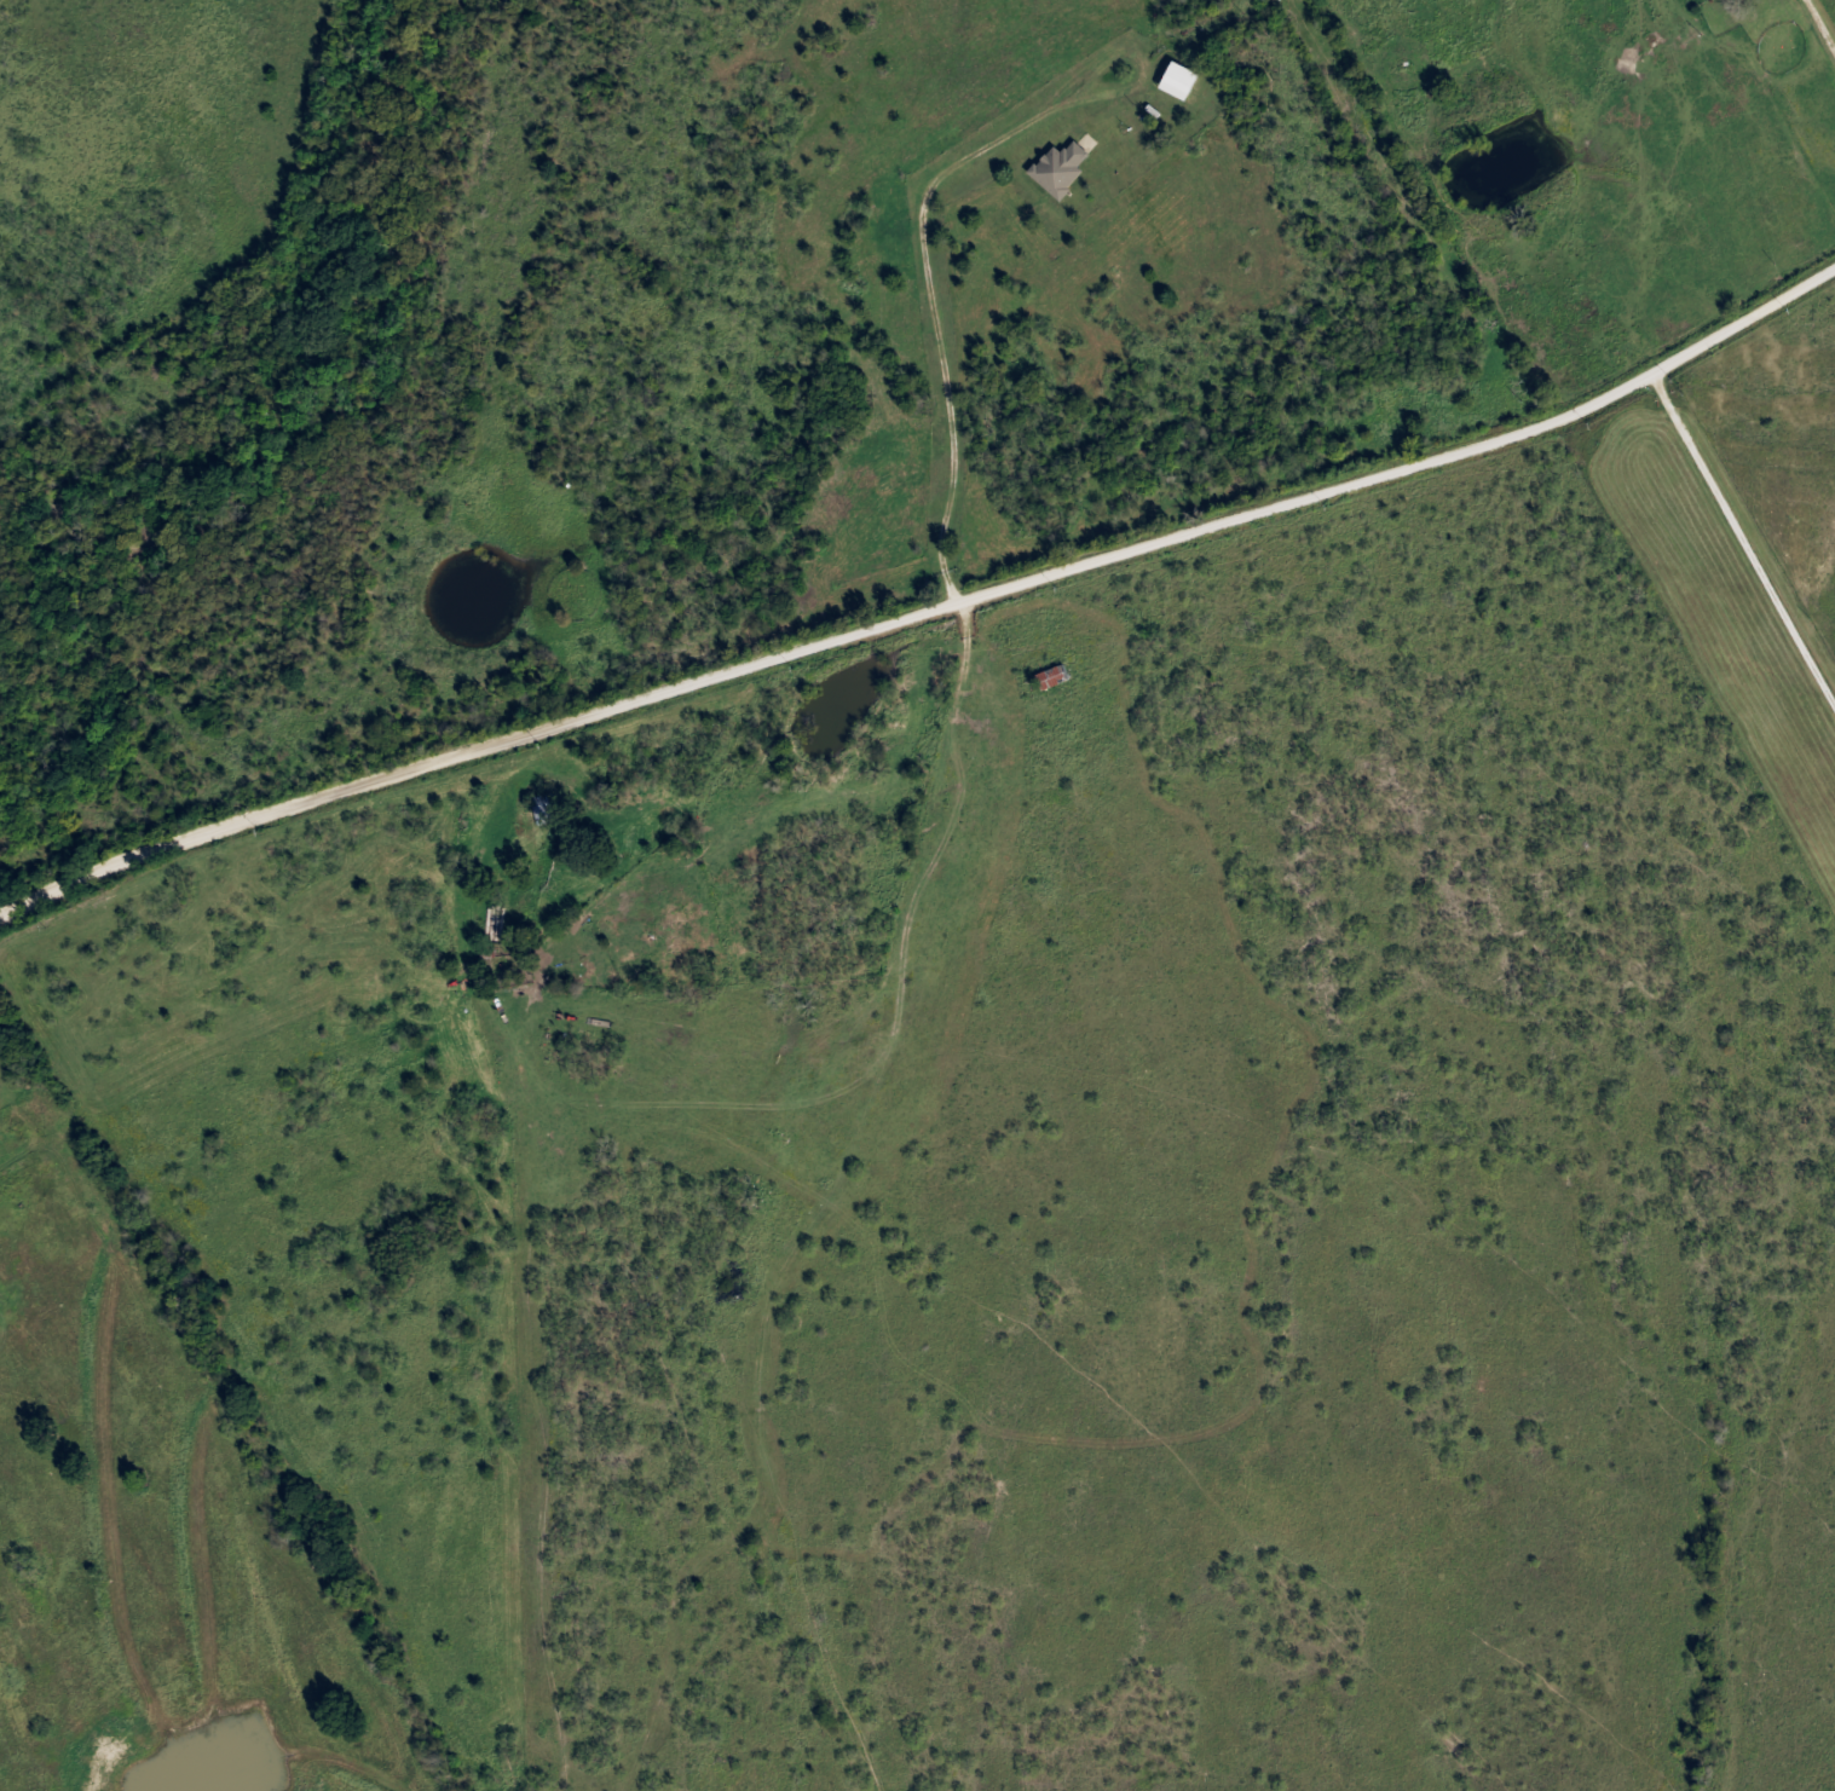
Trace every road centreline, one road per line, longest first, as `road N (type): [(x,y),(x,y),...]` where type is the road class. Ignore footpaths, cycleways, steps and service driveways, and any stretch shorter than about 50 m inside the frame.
road 1 (residential): [(0,923),(149,857),(269,817),(1524,435),(1612,403),(1834,275)]

